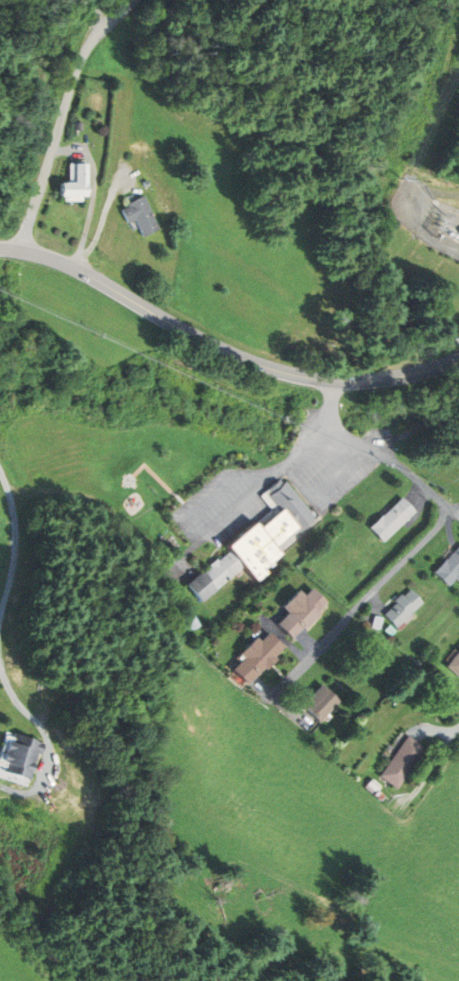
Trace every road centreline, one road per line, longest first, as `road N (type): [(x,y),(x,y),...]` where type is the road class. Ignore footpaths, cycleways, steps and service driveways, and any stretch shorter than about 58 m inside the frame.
road 1 (tertiary): [(458,361),(388,379),(306,378),(218,347),(64,263),(0,249)]
road 2 (residential): [(22,250),(81,62),(133,0)]
road 3 (residential): [(453,509),(267,703)]
road 4 (residential): [(334,381),(334,427),(458,514)]

